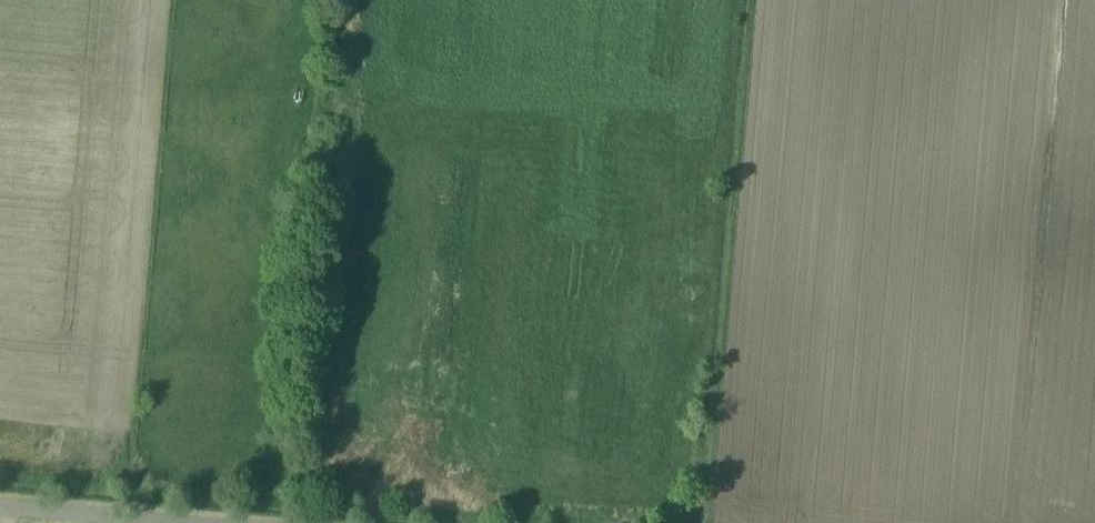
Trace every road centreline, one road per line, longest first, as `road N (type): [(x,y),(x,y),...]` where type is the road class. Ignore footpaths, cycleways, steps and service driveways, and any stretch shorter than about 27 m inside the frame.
road 1 (track): [(752,0),(702,522)]
road 2 (residential): [(0,509),(159,522)]

